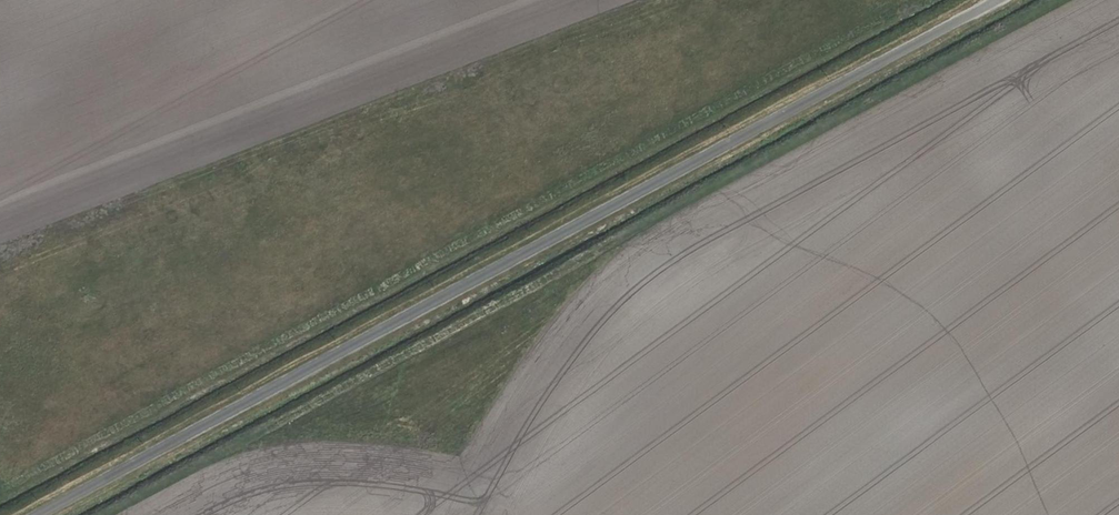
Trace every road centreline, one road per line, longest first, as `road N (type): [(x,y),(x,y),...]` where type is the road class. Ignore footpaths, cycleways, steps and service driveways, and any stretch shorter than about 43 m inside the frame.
road 1 (unclassified): [(40,514),(995,0)]

